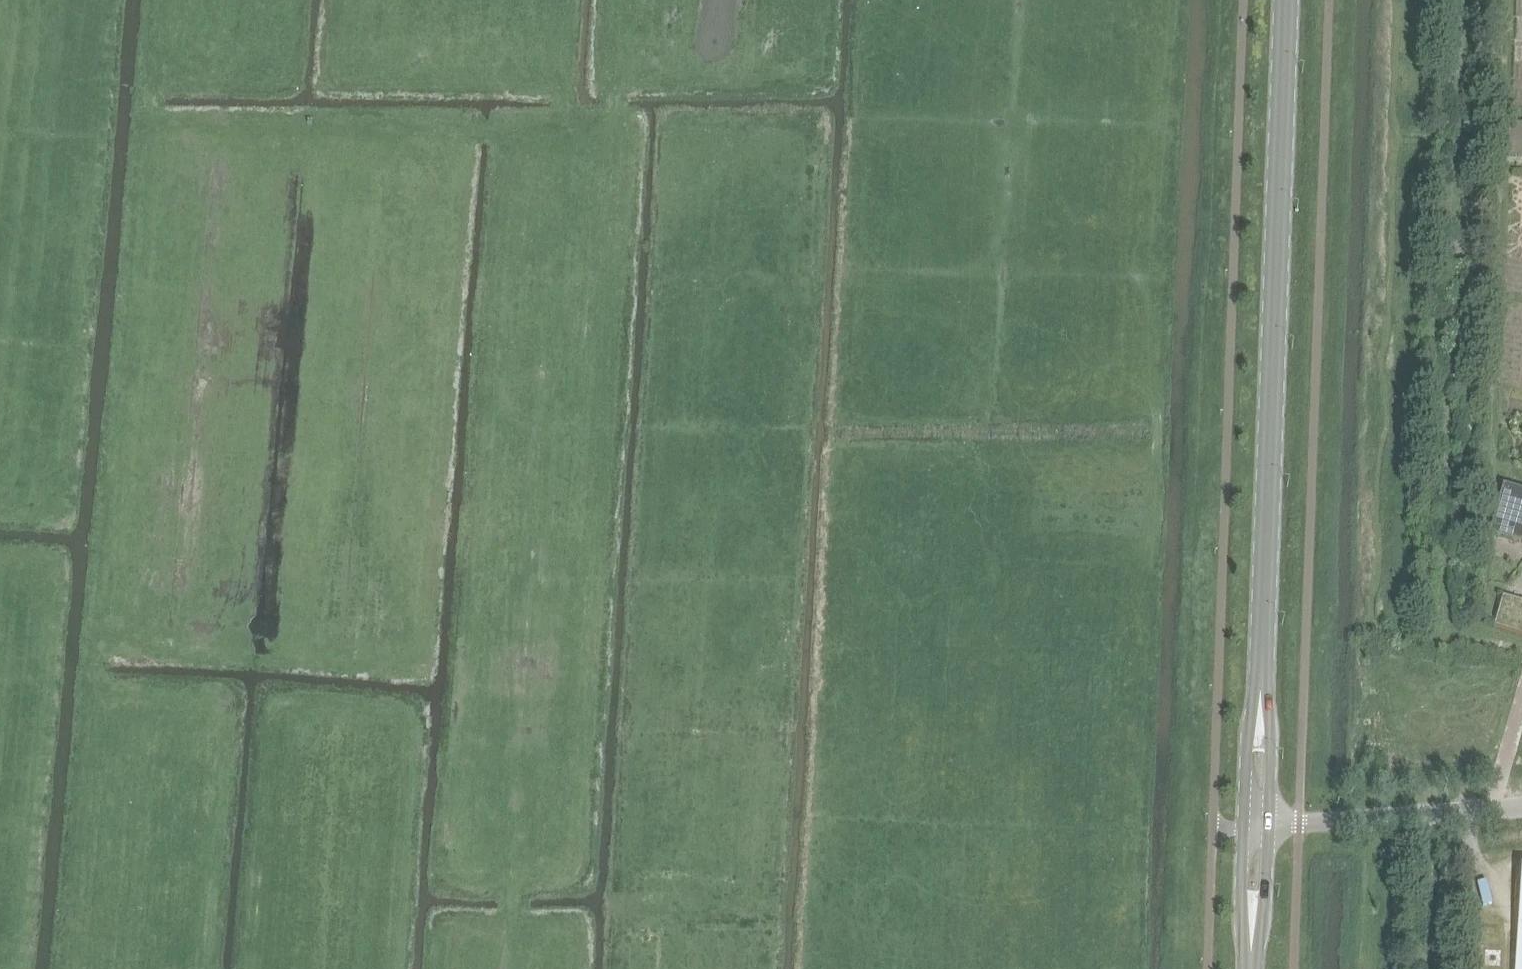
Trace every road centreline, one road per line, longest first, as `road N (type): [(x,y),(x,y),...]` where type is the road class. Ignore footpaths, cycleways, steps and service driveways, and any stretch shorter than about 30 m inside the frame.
road 1 (secondary): [(1261,690),(1286,0)]
road 2 (unclassified): [(1268,825),(1521,805)]
road 3 (track): [(1373,816),(1367,968)]
road 4 (secondary): [(1261,690),(1247,752),(1243,827)]
road 5 (secondary): [(1268,825),(1271,751),(1261,690)]
road 6 (secondary): [(1251,950),(1266,890),(1268,825)]
road 7 (secondary): [(1243,827),(1240,890),(1251,950)]

